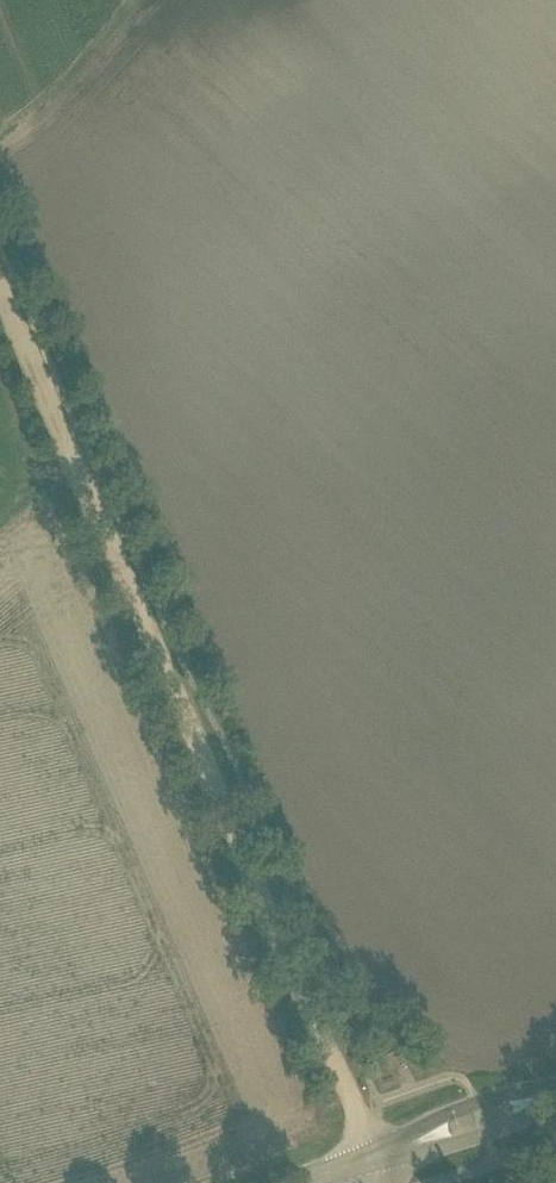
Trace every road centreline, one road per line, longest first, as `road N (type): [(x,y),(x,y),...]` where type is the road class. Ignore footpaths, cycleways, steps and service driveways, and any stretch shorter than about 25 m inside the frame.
road 1 (unclassified): [(378,1159),(0,289)]
road 2 (track): [(0,162),(159,0)]
road 3 (tertiary): [(555,1087),(476,1105),(378,1159)]
road 4 (tertiary): [(378,1159),(487,1137),(555,1102)]

